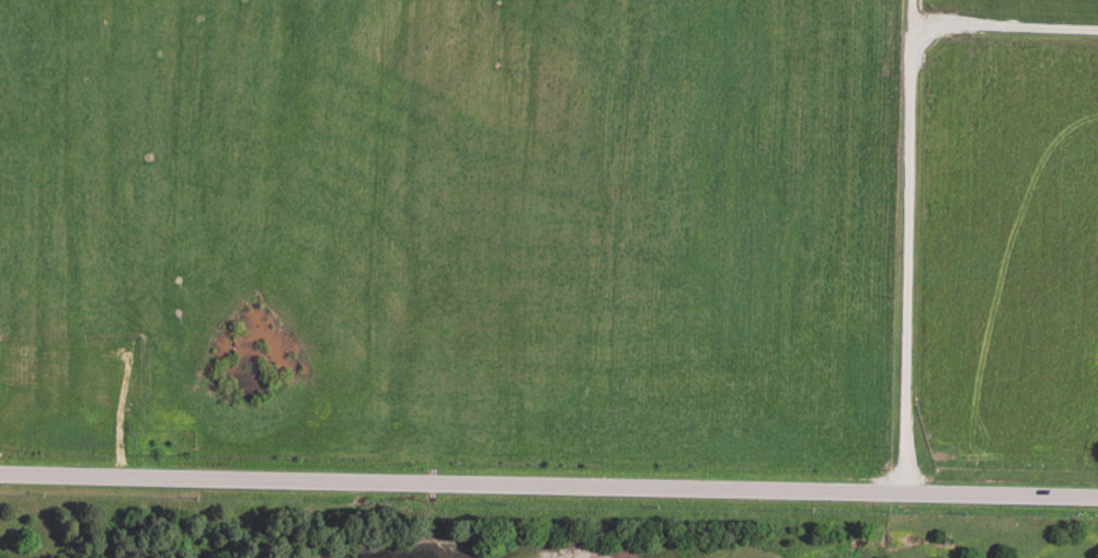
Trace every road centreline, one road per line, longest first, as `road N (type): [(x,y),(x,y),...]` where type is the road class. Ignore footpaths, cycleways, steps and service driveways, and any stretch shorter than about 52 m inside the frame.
road 1 (secondary): [(1097,497),(0,475)]

